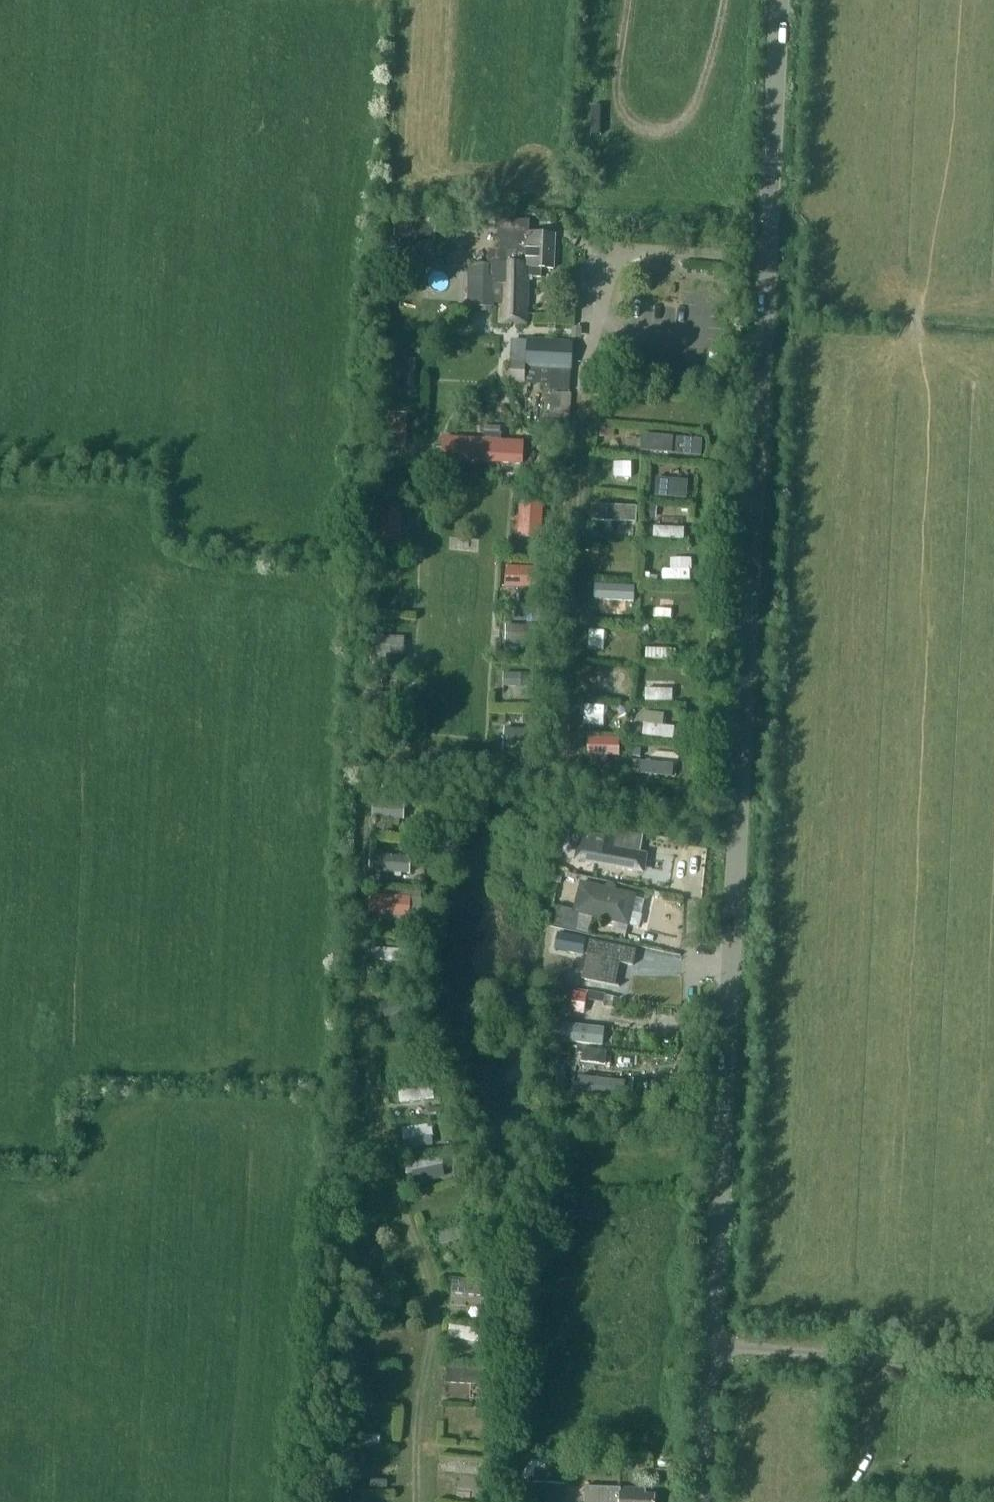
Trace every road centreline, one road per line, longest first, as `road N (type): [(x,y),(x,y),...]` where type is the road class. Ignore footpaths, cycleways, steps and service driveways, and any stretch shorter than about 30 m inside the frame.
road 1 (unclassified): [(705,1501),(779,0)]

